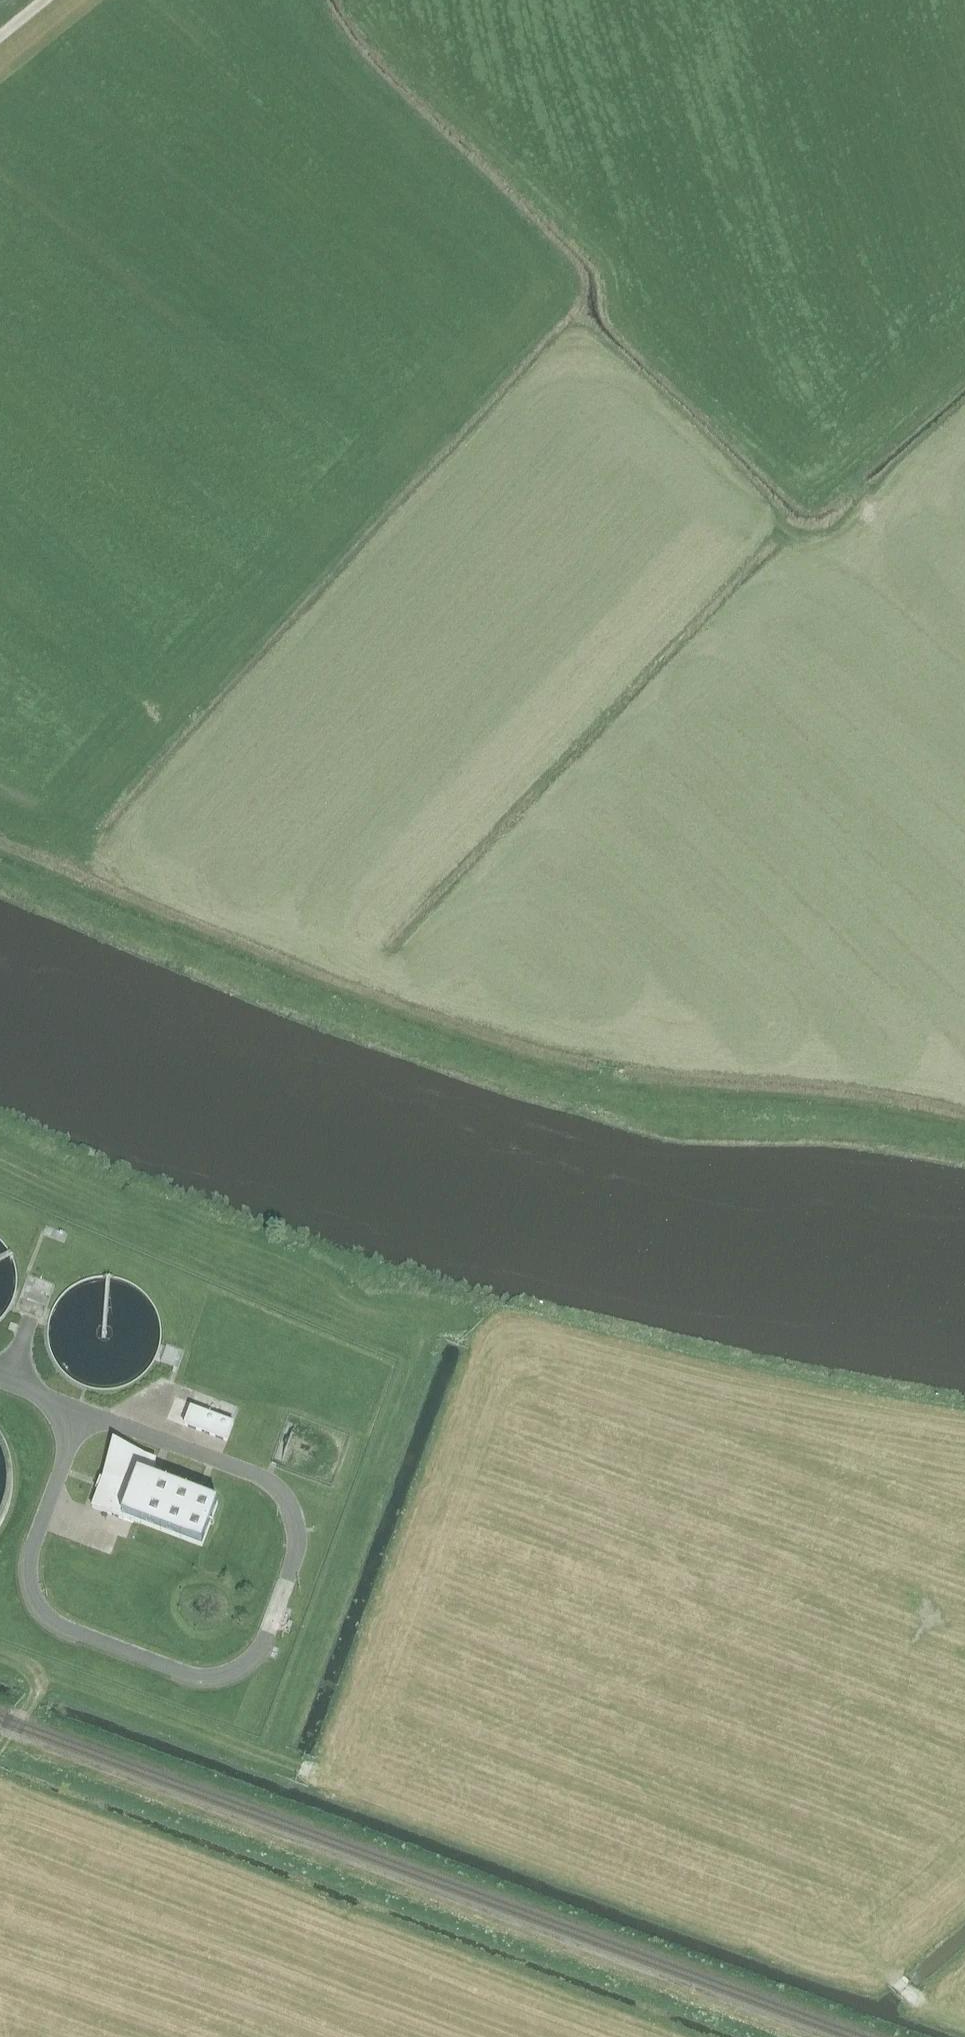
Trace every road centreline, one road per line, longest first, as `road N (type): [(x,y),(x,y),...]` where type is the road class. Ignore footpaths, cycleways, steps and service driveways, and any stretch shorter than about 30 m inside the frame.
road 1 (track): [(0,1747),(41,1685),(34,1669),(0,1656)]

